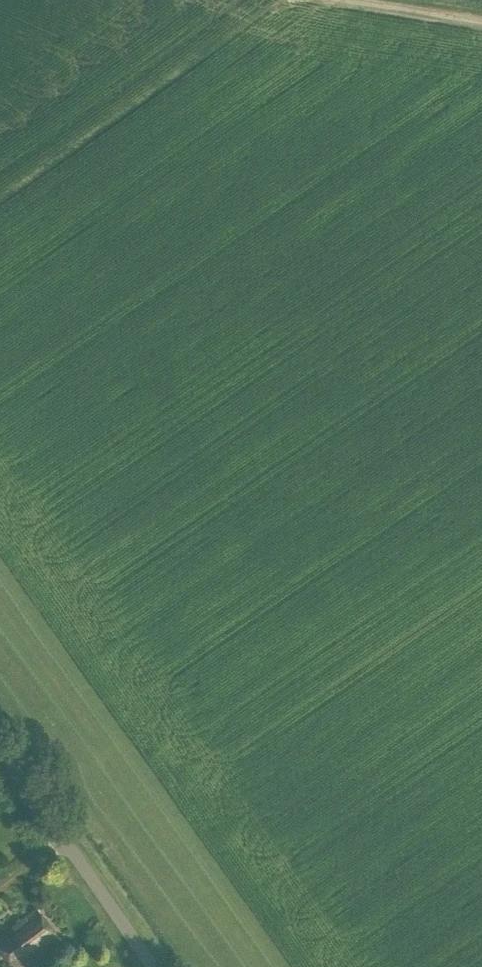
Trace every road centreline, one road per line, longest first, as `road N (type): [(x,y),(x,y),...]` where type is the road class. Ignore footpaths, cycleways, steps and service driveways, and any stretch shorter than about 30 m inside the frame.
road 1 (unclassified): [(190,966),(0,710)]

